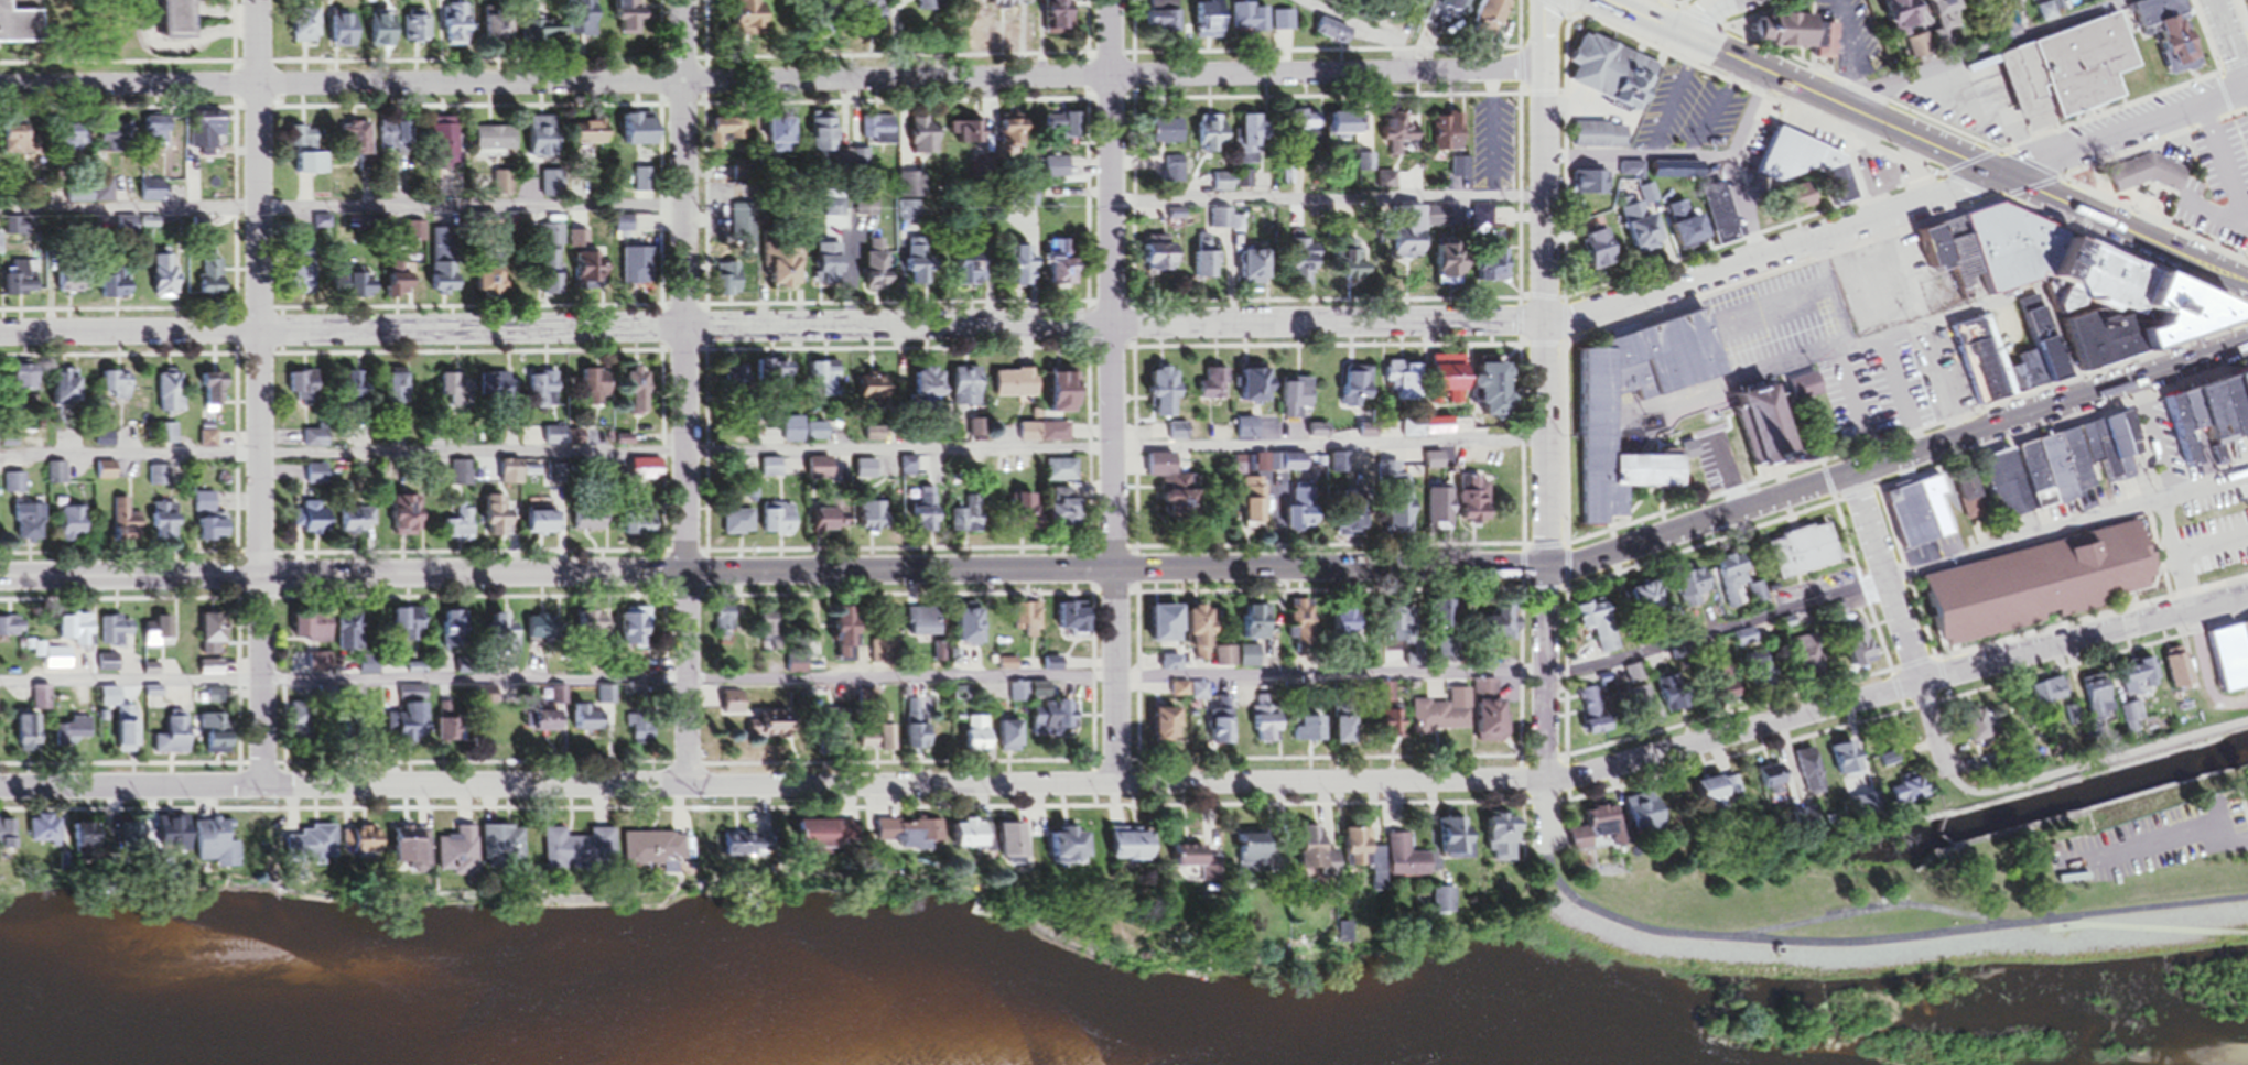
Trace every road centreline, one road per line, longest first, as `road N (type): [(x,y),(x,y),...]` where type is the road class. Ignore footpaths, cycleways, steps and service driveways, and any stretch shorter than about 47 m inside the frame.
road 1 (residential): [(0,334),(1576,320),(2247,89)]
road 2 (primary): [(0,566),(687,573),(1578,564),(2247,350)]
road 3 (residential): [(0,788),(1543,780),(1920,684)]
road 4 (residential): [(0,86),(1544,67)]
road 5 (residential): [(1543,856),(1544,0)]
road 6 (residential): [(263,786),(257,0)]
road 7 (residential): [(688,785),(682,0)]
road 8 (residential): [(1115,784),(1111,0)]
road 9 (primary): [(1605,0),(2247,292)]
road 10 (residential): [(1920,684),(2247,596)]
road 11 (residential): [(1852,476),(1920,684)]

